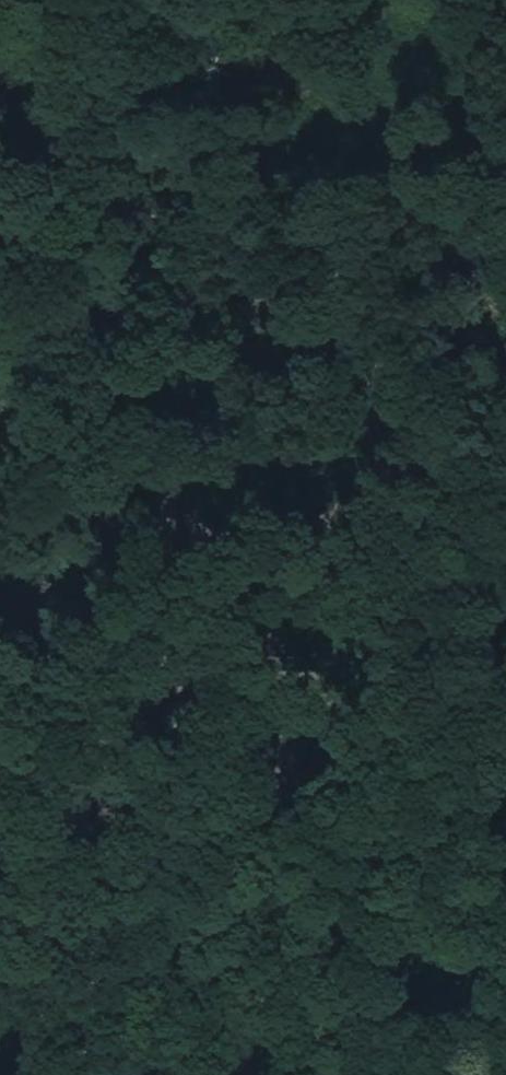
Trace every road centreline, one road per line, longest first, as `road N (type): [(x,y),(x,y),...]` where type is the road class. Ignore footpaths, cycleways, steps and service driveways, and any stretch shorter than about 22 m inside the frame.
road 1 (track): [(0,328),(195,0)]

